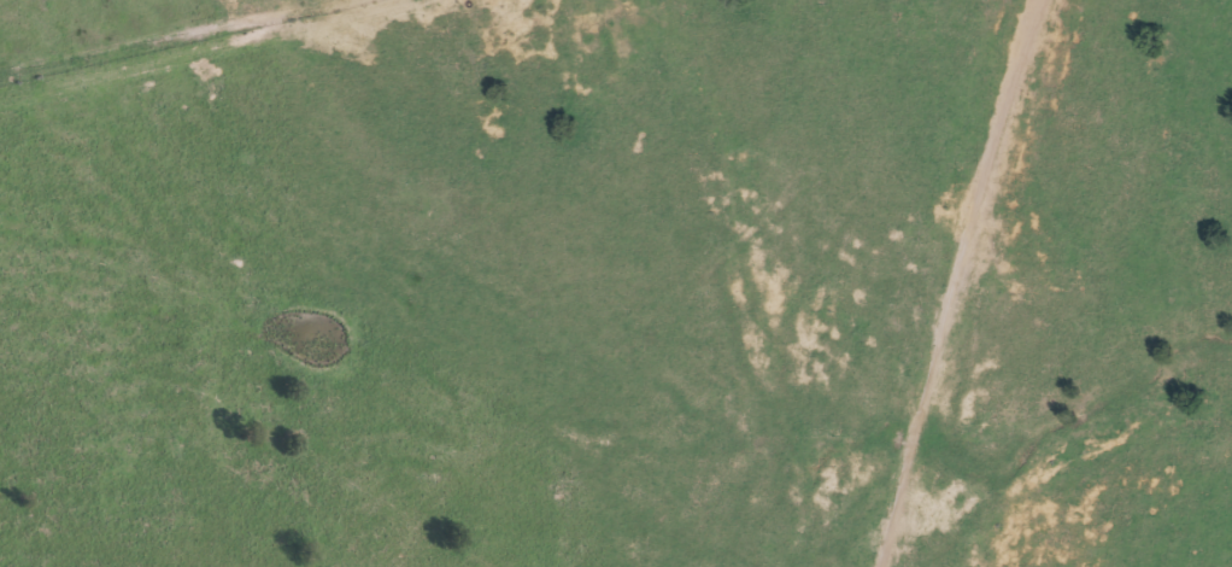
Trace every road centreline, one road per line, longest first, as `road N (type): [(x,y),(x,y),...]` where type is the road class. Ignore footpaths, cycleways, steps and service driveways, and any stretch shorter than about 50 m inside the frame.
road 1 (residential): [(1032,0),(872,566)]

